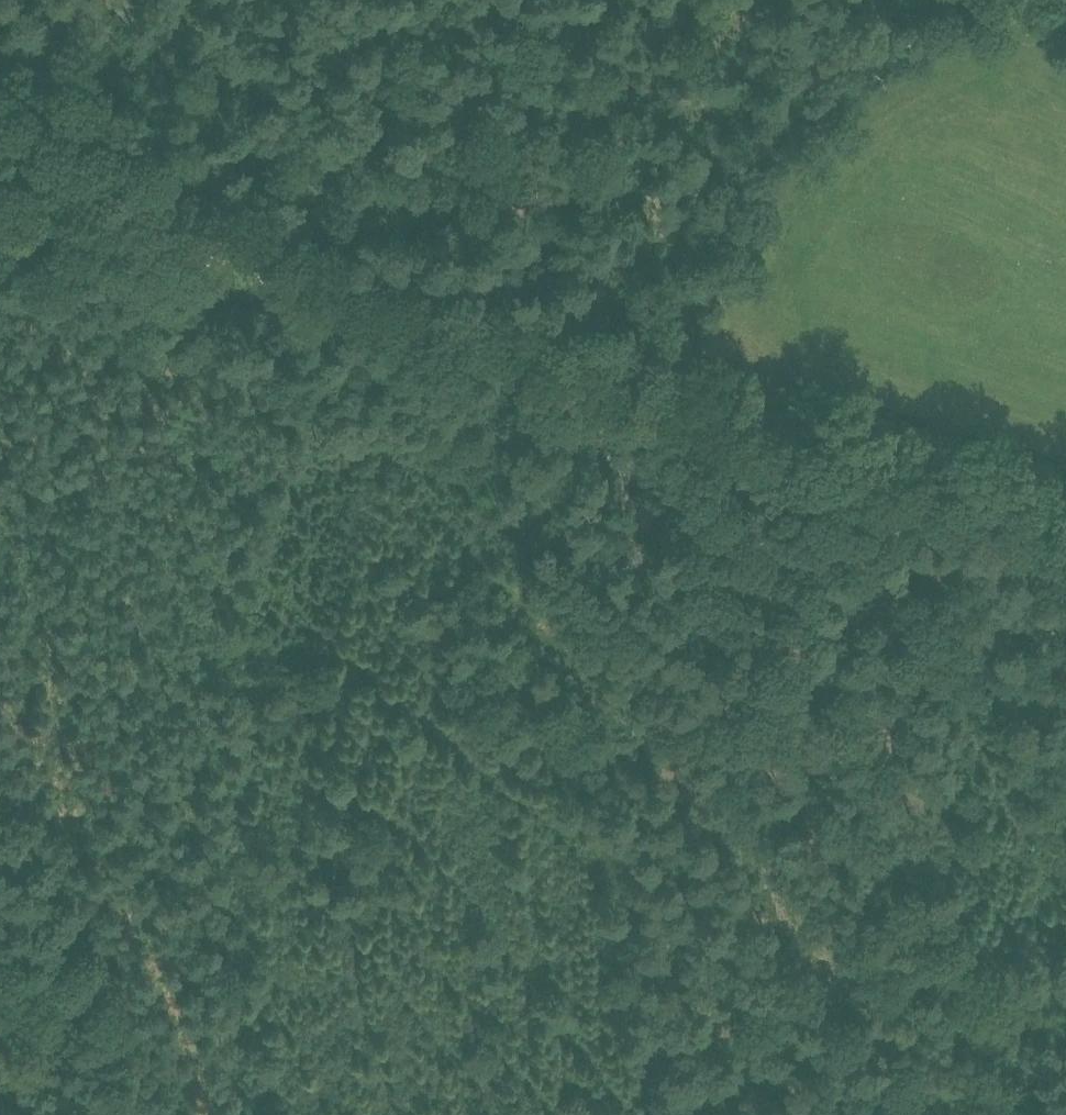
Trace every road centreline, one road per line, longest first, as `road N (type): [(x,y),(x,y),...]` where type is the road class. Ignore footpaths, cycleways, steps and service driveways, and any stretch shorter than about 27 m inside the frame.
road 1 (track): [(1065,506),(0,201)]

